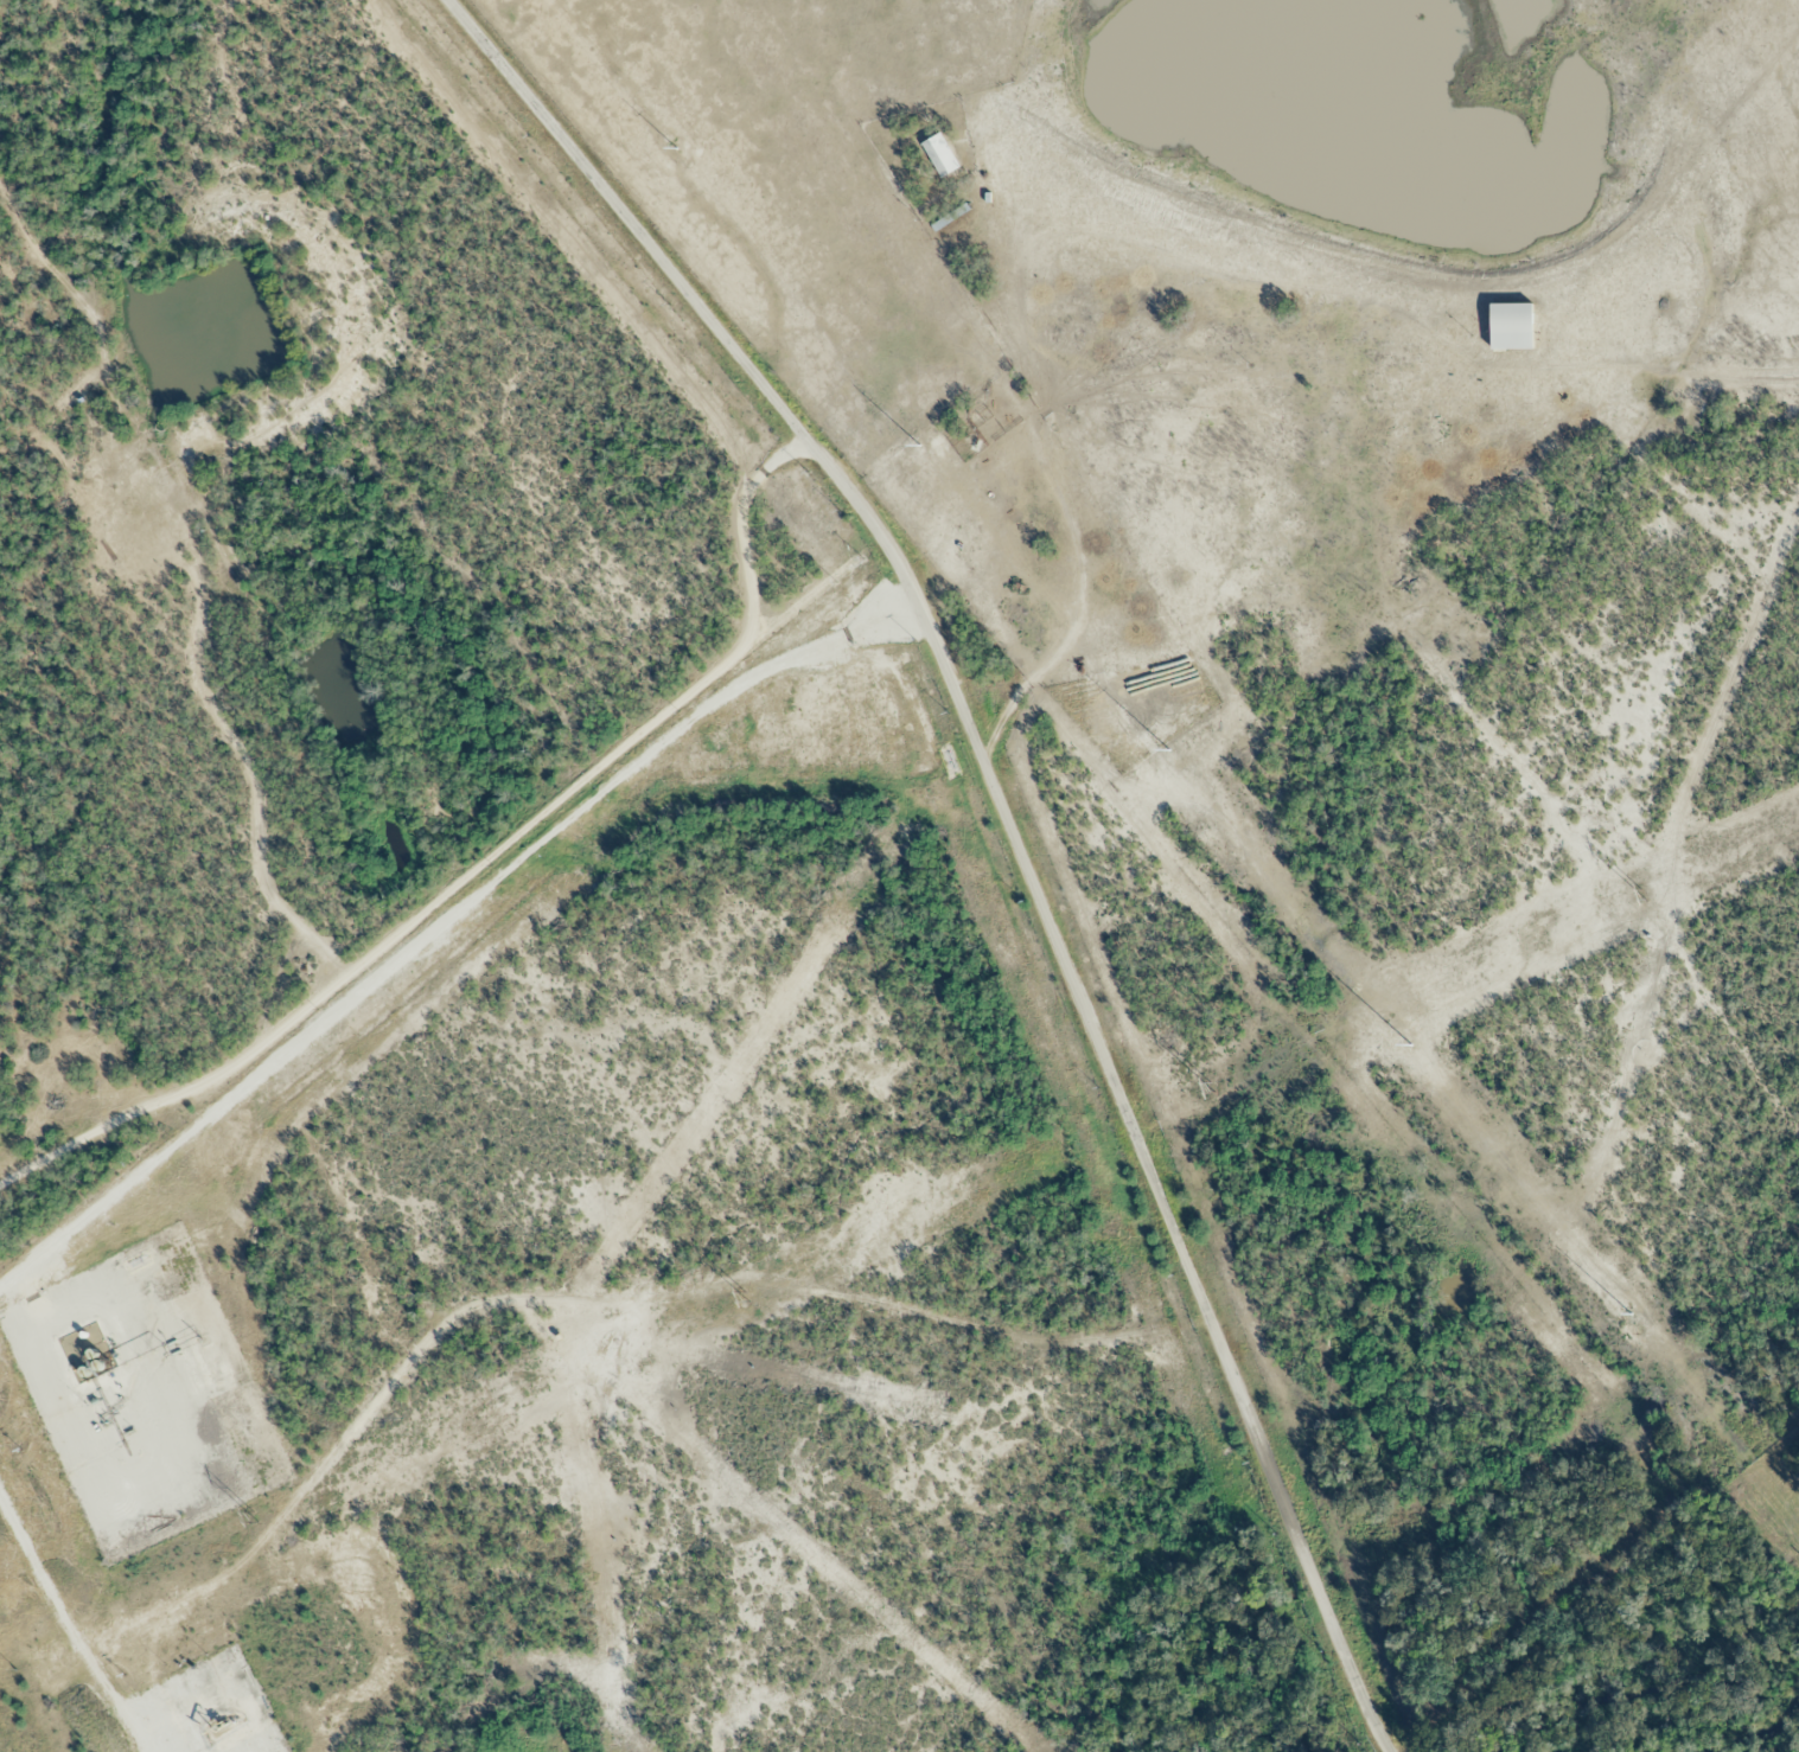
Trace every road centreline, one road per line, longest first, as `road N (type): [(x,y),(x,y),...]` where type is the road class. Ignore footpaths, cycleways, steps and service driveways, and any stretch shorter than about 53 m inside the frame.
road 1 (residential): [(1389,1751),(1337,1649),(897,554),(811,439),(448,0)]
road 2 (residential): [(0,1285),(739,680),(920,600)]
road 3 (residential): [(157,1751),(0,1483)]

